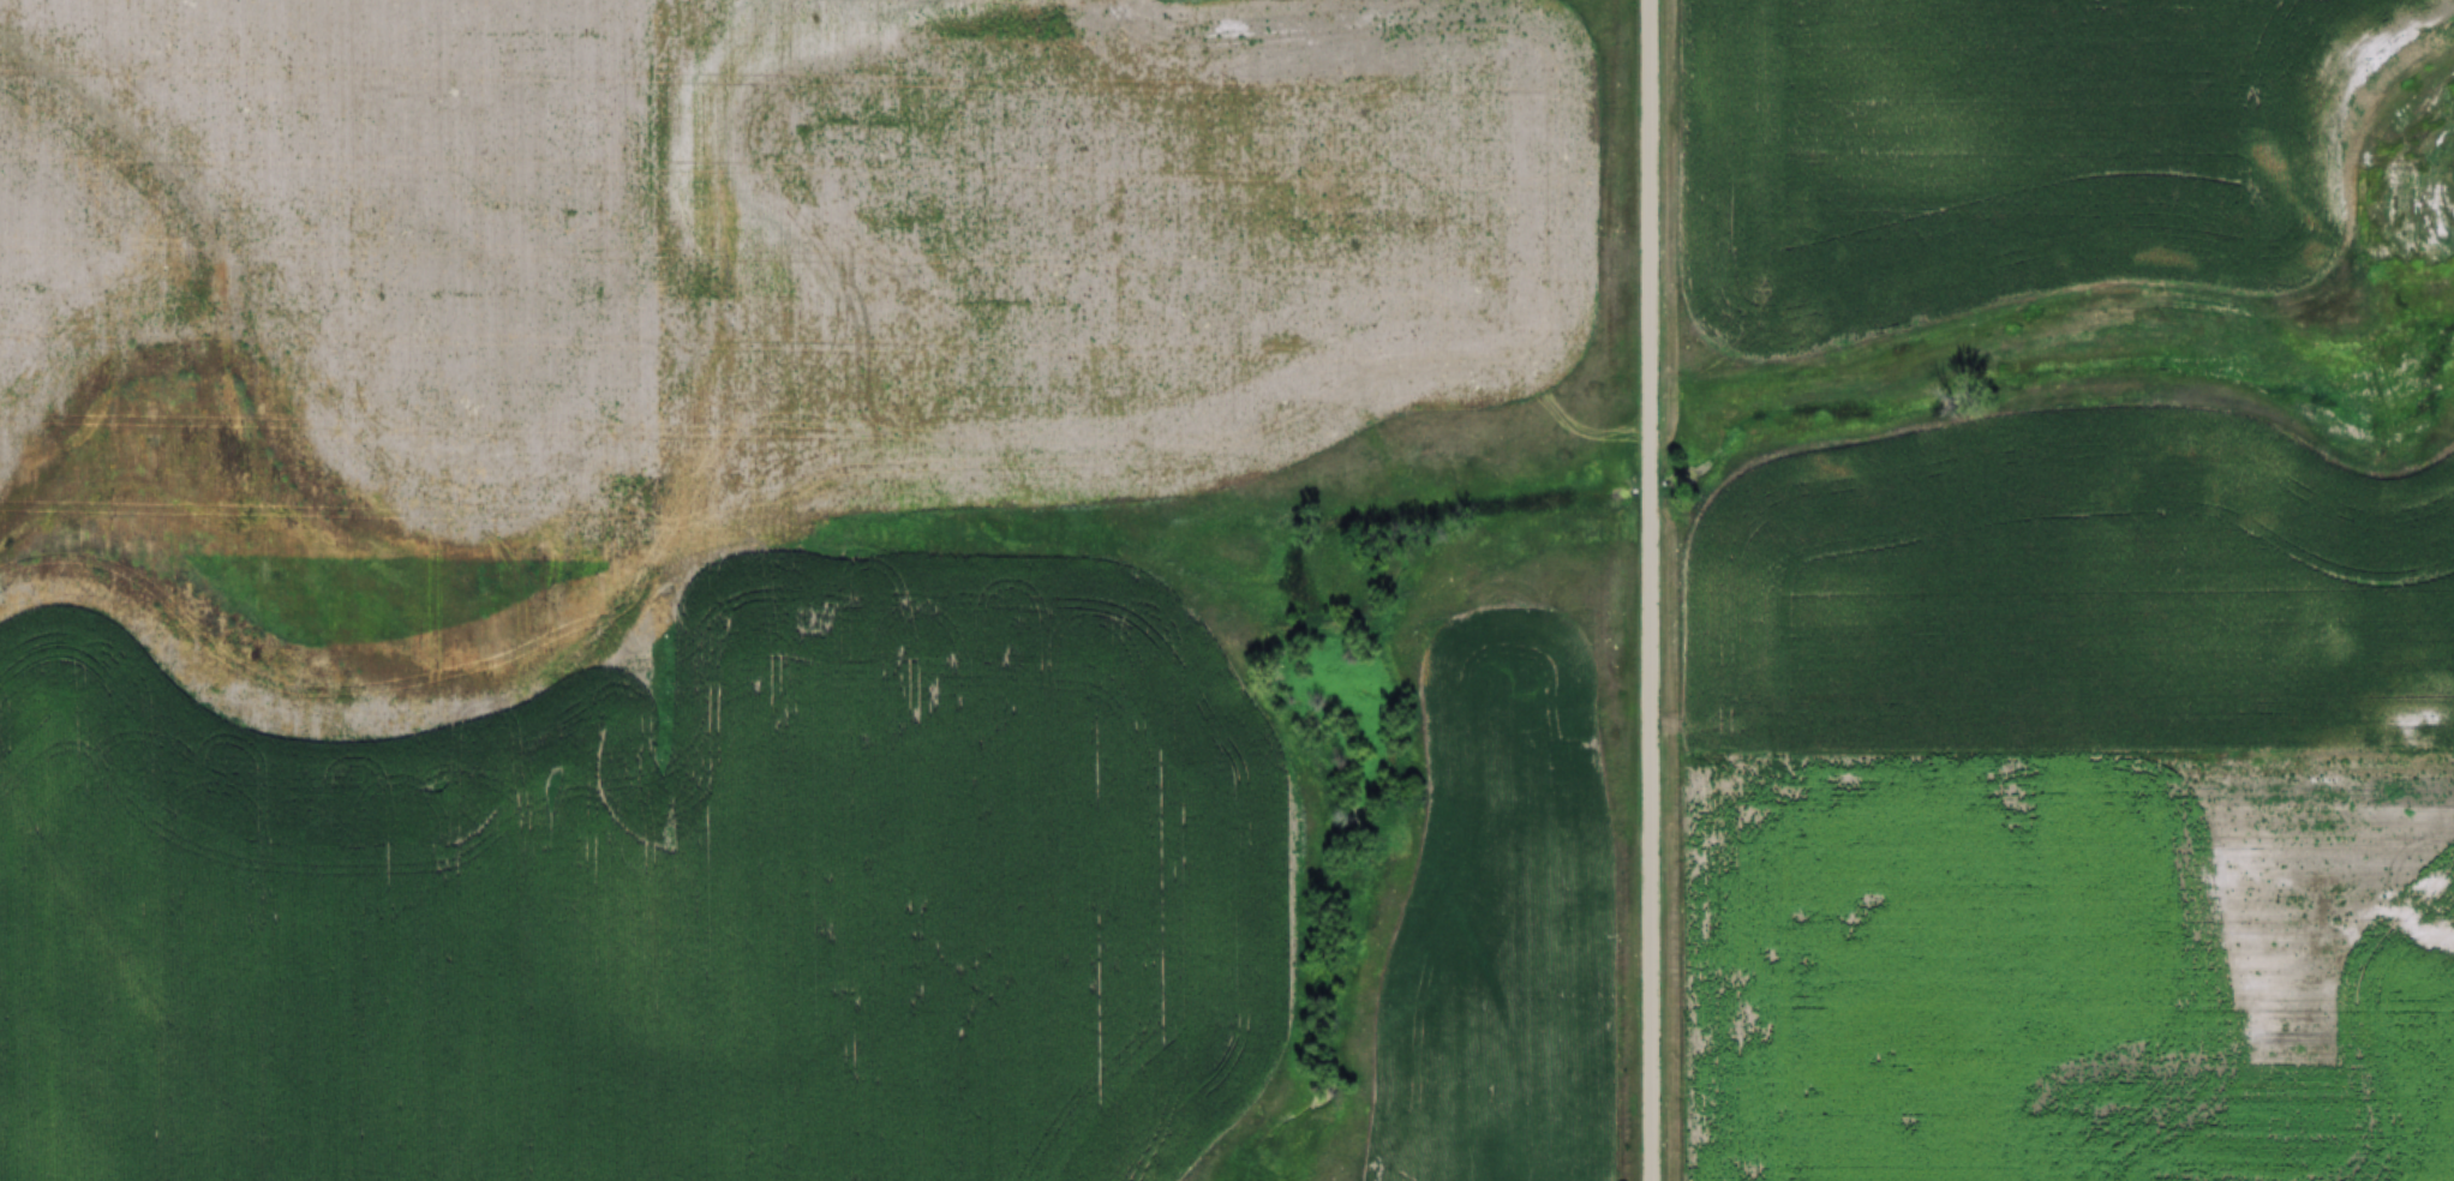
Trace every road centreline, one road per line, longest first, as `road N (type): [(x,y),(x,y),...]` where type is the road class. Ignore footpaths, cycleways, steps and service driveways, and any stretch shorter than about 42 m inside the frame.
road 1 (residential): [(1659,1180),(1656,0)]

